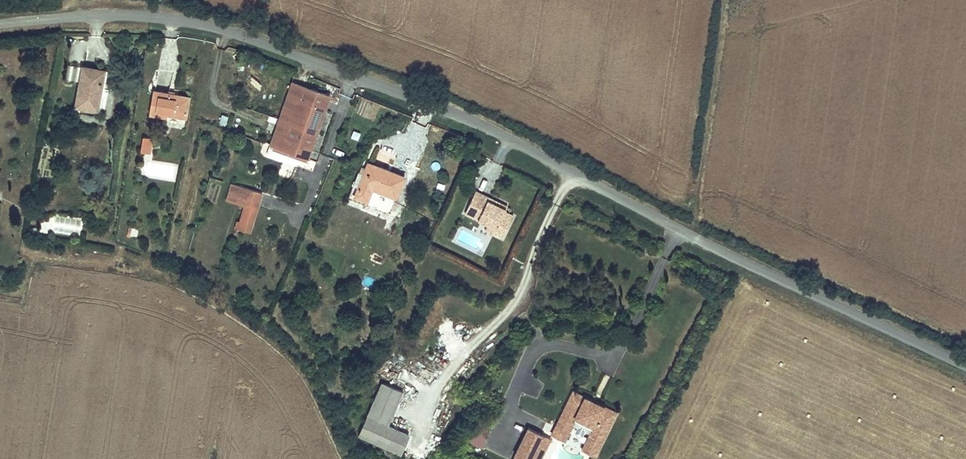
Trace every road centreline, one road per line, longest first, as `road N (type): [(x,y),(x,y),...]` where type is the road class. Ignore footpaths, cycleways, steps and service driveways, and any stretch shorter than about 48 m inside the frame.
road 1 (unclassified): [(965,360),(688,235),(471,121),(306,56),(173,19),(0,23)]

